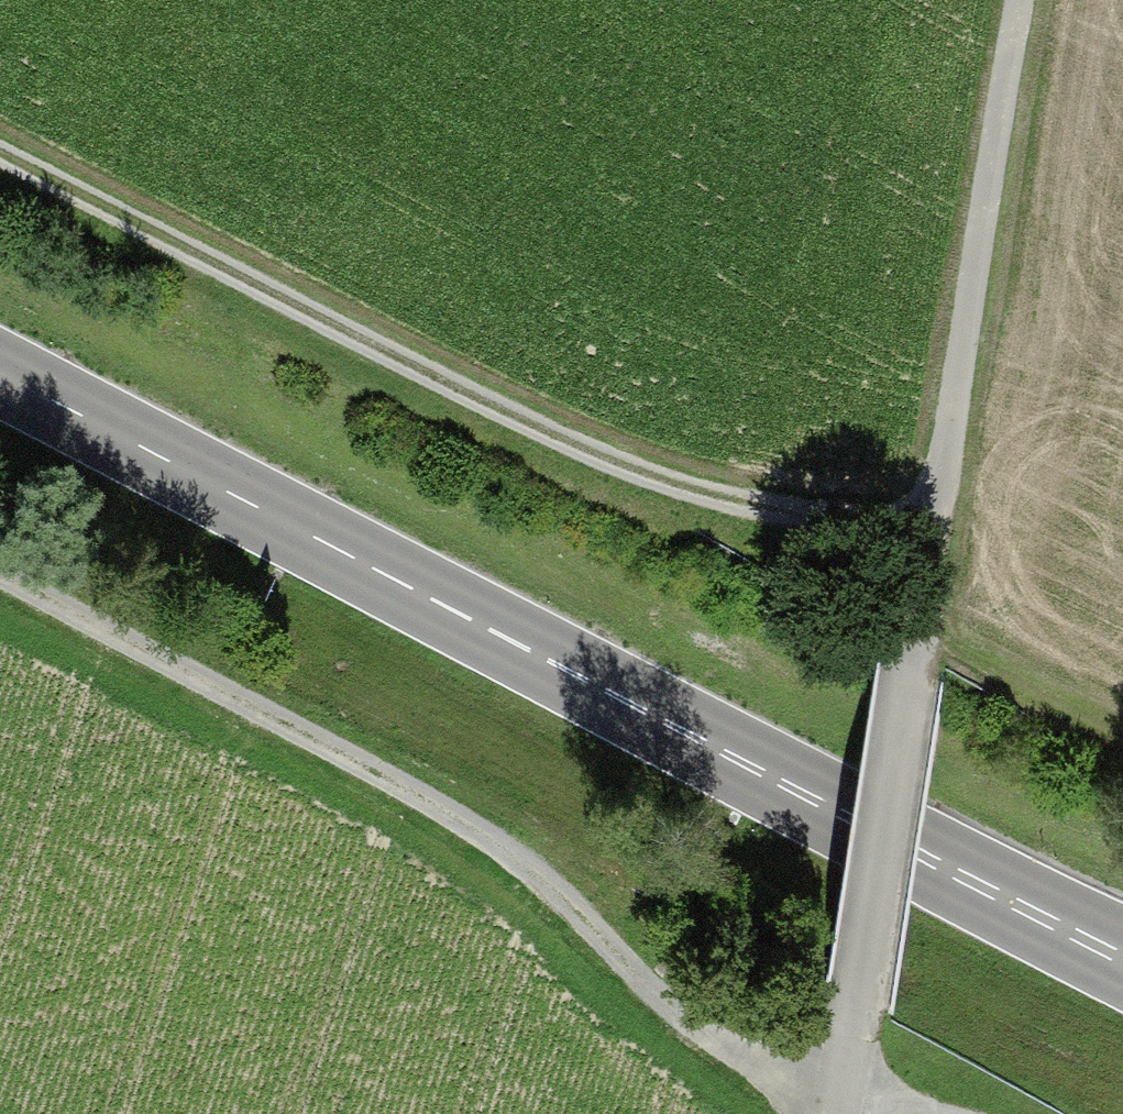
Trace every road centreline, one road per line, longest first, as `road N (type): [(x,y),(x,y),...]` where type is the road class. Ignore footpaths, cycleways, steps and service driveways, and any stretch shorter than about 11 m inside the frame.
road 1 (primary): [(1122,960),(0,374)]
road 2 (track): [(0,576),(445,810),(708,1046),(910,1113)]
road 3 (unclassified): [(1026,0),(932,528),(860,1005)]
road 4 (track): [(0,170),(493,417),(726,512),(932,528)]

